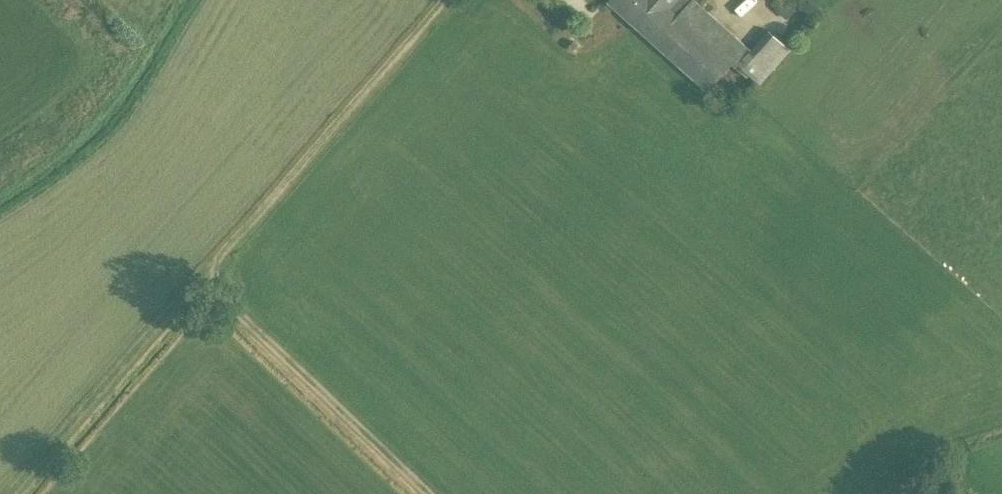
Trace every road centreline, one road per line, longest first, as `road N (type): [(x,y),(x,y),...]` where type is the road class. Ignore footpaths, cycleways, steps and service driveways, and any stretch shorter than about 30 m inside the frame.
road 1 (track): [(10,493),(444,0)]
road 2 (track): [(200,278),(427,493)]

